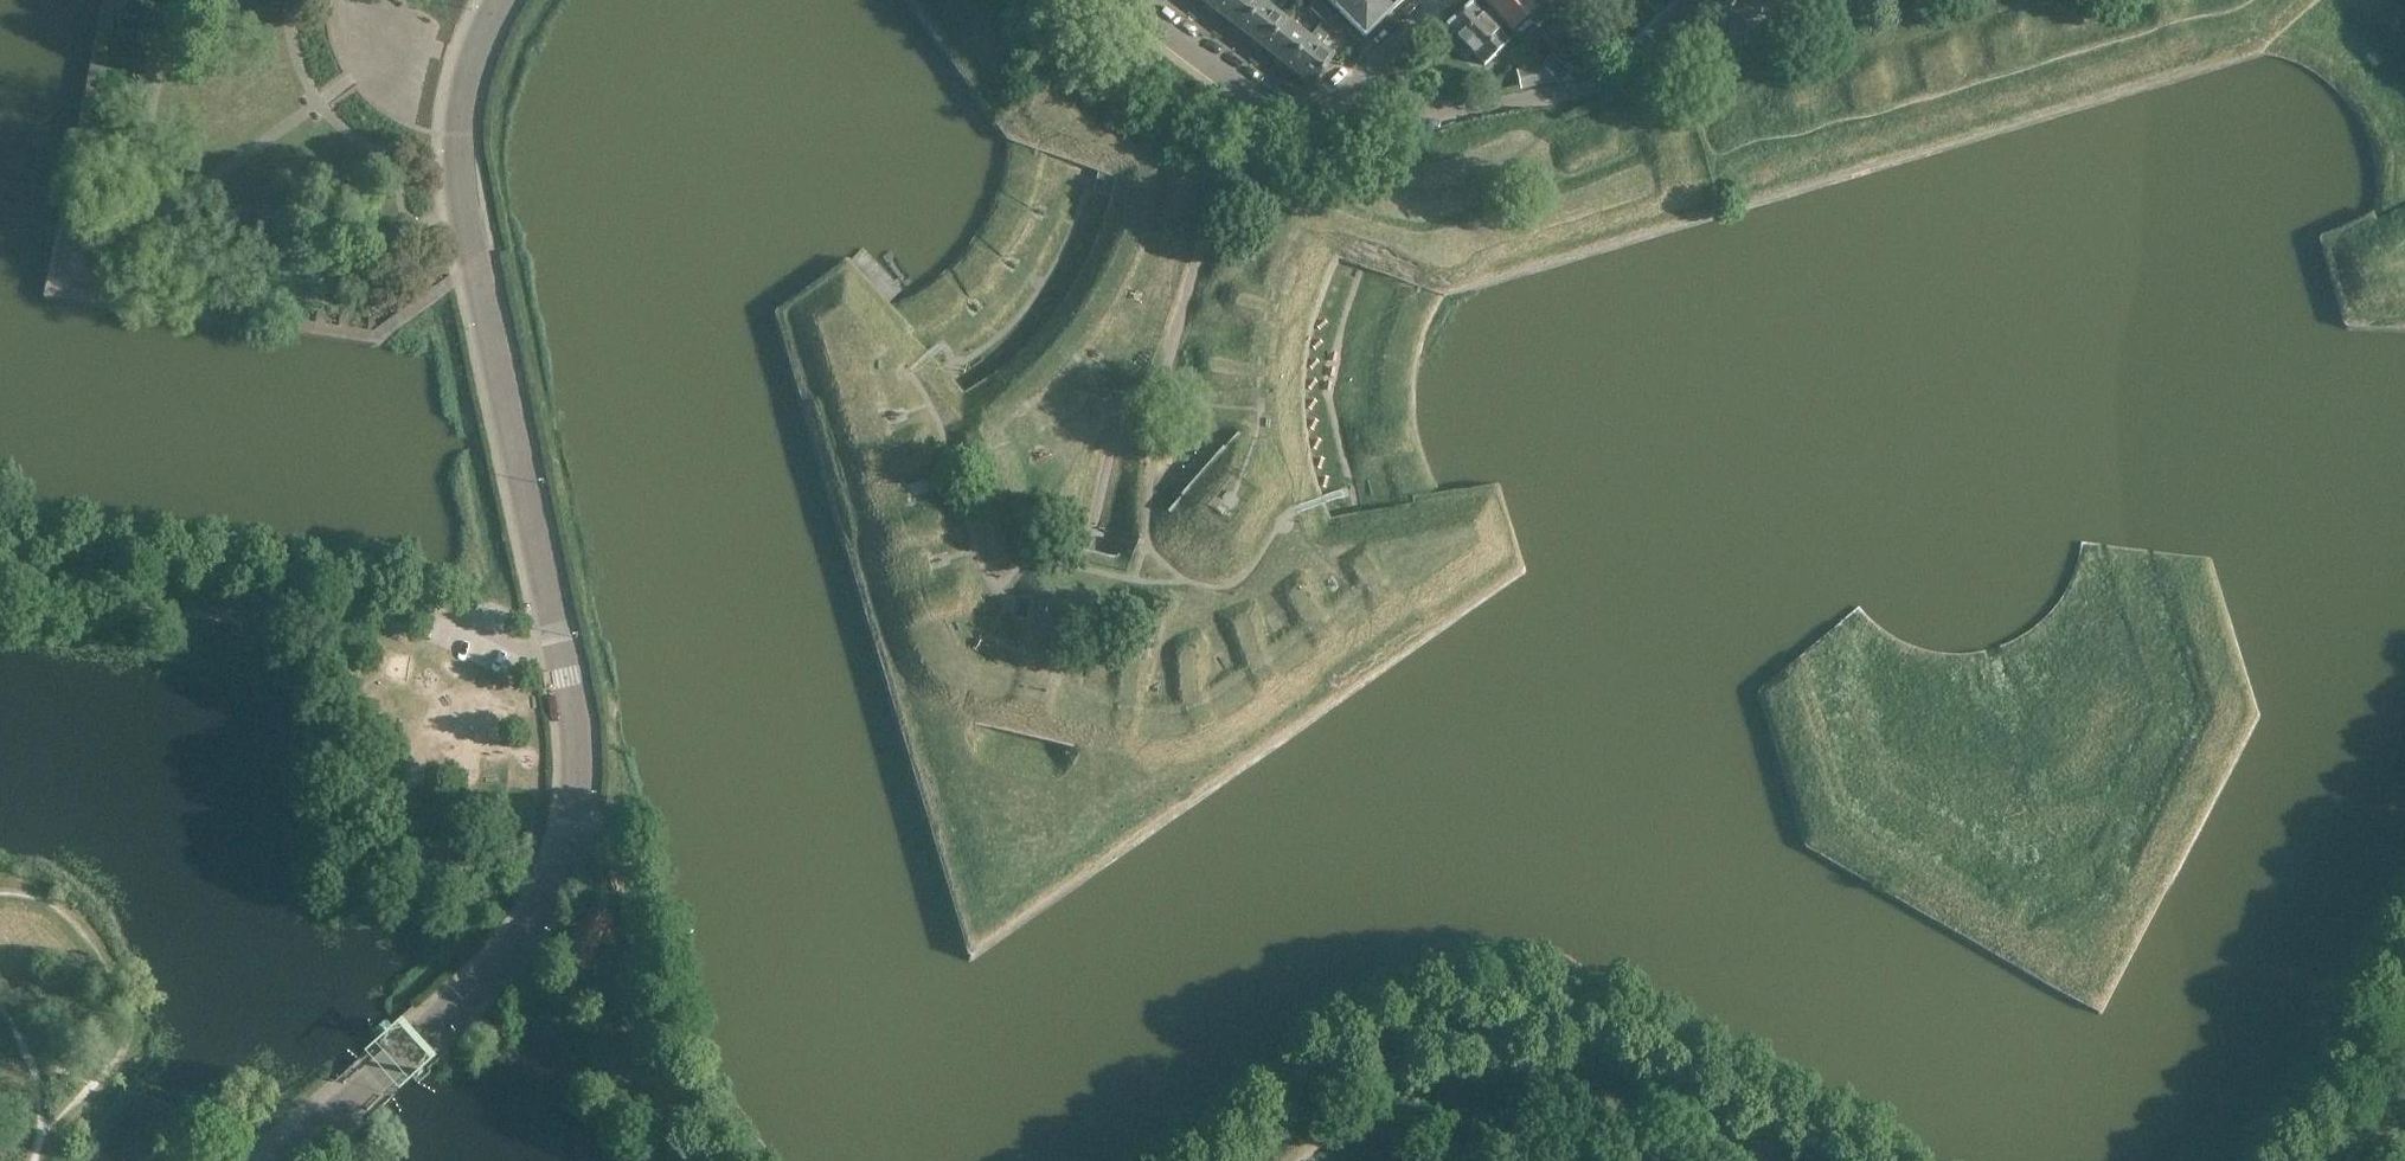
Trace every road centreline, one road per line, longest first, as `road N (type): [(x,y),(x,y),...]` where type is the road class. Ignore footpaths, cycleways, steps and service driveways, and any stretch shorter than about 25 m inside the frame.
road 1 (tertiary): [(280,1160),(513,942),(545,893),(573,821),(571,711),(459,192),(472,60),(498,0)]
road 2 (residential): [(1700,59),(1568,95),(1425,110),(1338,107)]
road 3 (residential): [(1338,107),(1300,123),(1122,0)]
road 4 (residential): [(1861,0),(1700,59)]
road 5 (residential): [(1447,0),(1338,107)]

